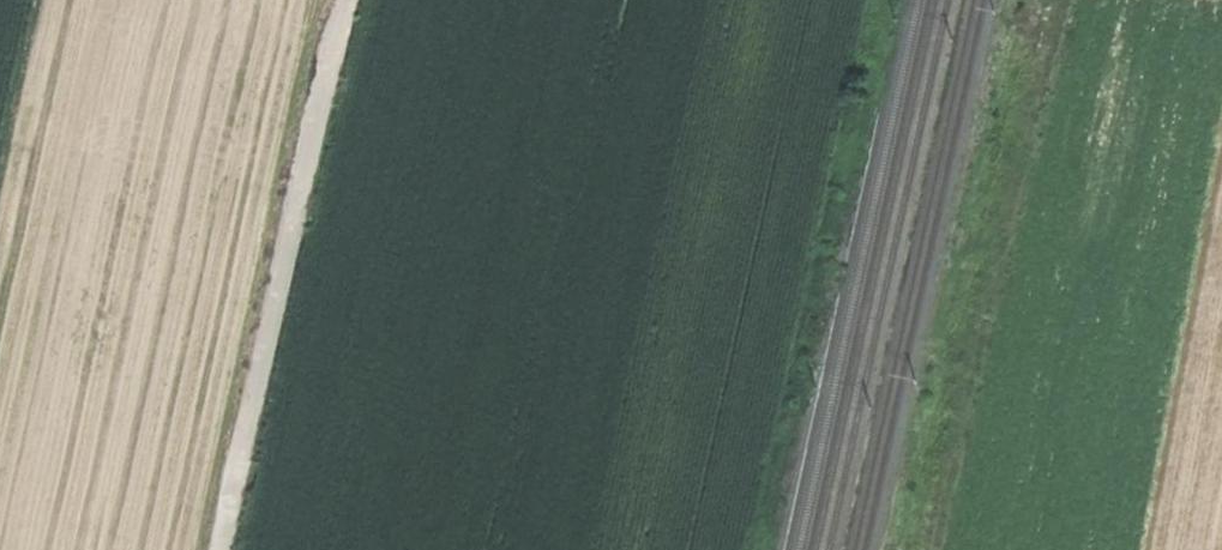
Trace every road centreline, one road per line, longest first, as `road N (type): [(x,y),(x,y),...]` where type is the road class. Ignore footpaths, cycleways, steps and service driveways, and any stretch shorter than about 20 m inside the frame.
road 1 (track): [(222,549),(344,0)]
road 2 (track): [(939,549),(1060,0)]

